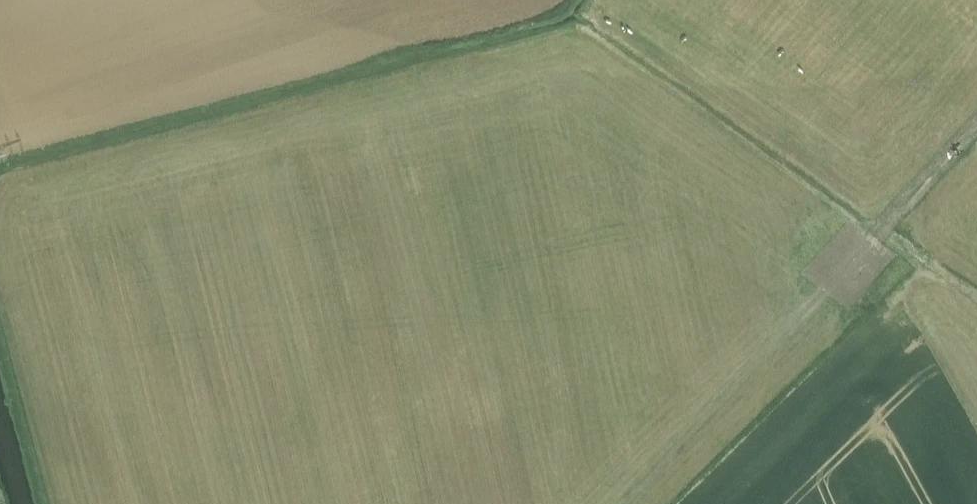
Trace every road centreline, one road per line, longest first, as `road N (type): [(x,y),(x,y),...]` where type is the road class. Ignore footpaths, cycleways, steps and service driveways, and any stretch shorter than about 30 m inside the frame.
road 1 (track): [(976,133),(637,503)]

